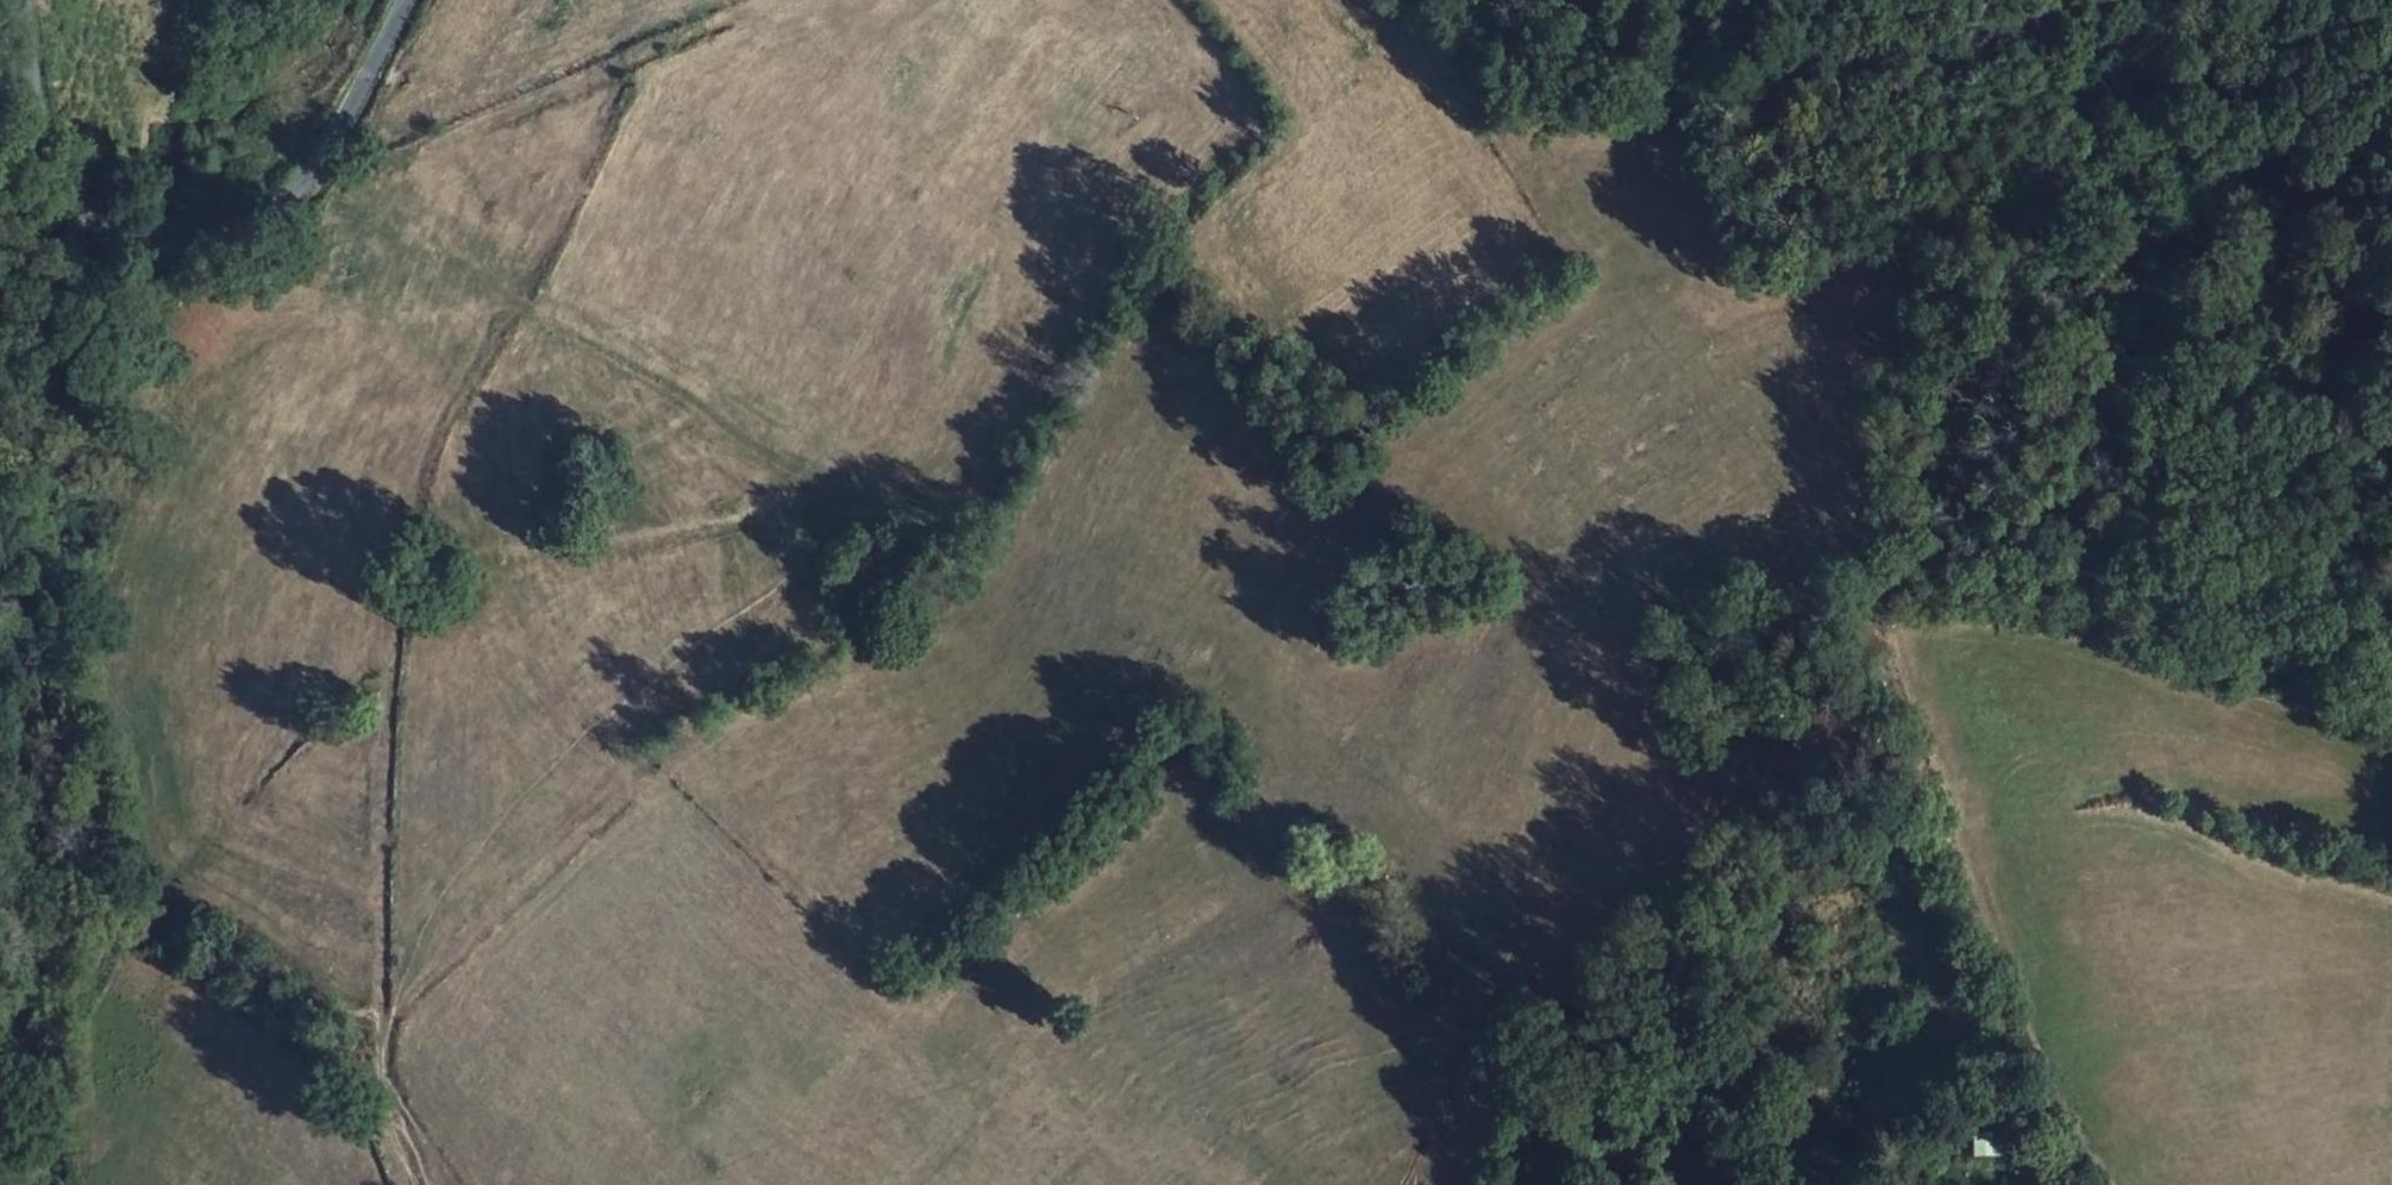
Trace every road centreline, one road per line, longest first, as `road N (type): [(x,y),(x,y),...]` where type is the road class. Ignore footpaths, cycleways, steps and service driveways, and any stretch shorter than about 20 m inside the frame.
road 1 (unclassified): [(415,0),(363,109),(294,201),(189,254),(92,234),(41,147),(33,0)]

